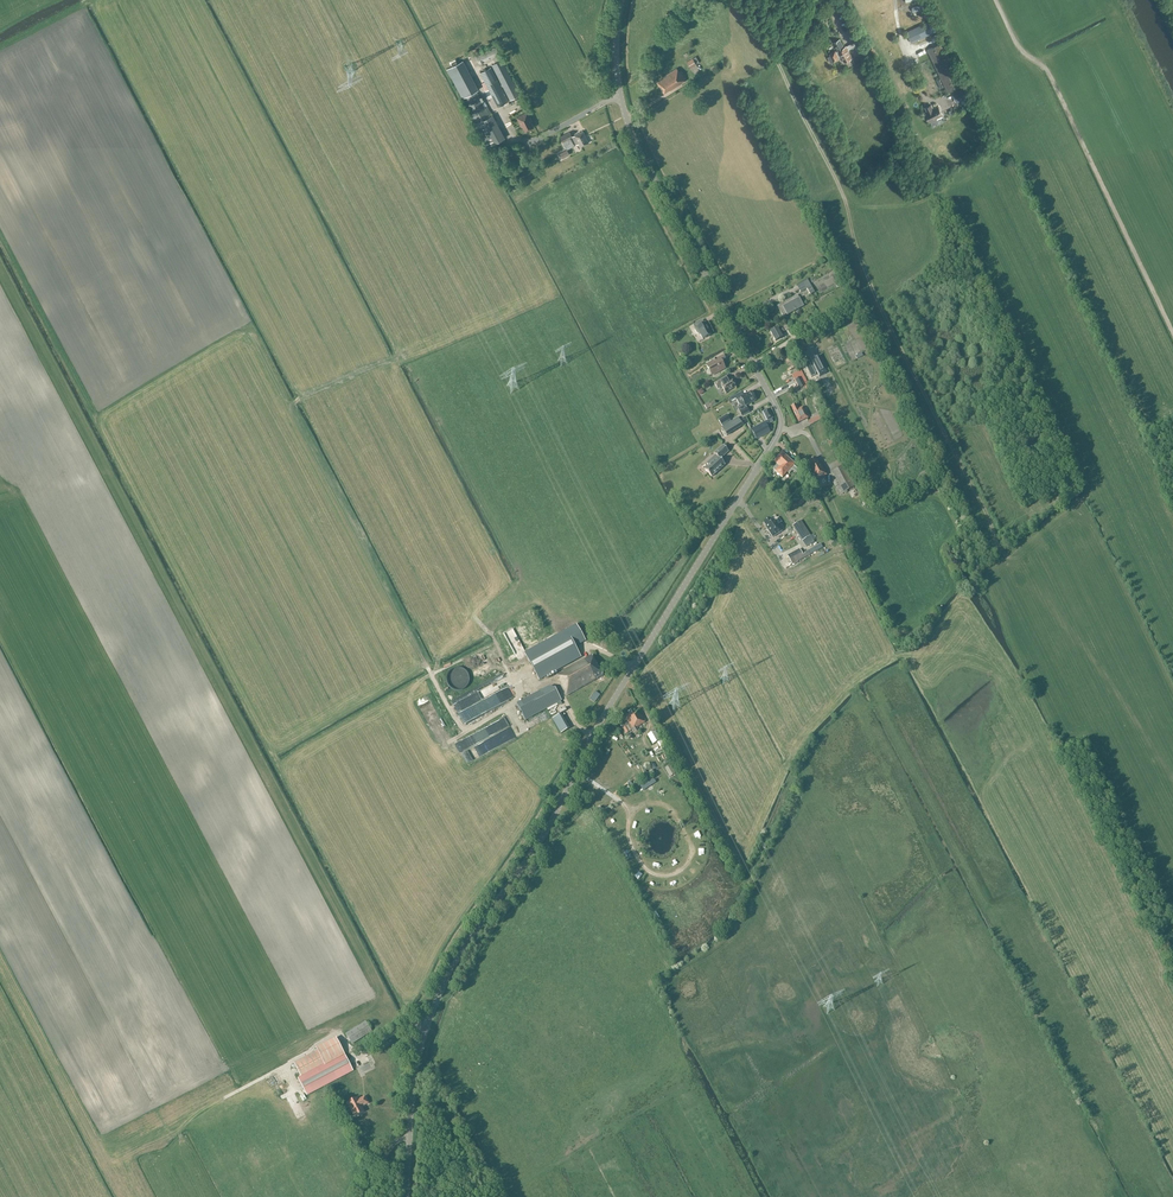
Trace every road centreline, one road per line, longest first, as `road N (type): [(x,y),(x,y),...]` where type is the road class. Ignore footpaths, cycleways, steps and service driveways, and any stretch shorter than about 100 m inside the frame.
road 1 (tertiary): [(410,1138),(426,1030),(443,987),(548,828),(607,710),(780,430),(773,400),(636,148),(619,95),(622,0)]
road 2 (track): [(678,820),(663,805),(631,813),(630,838),(645,868),(669,876),(683,869),(693,850),(684,829)]

